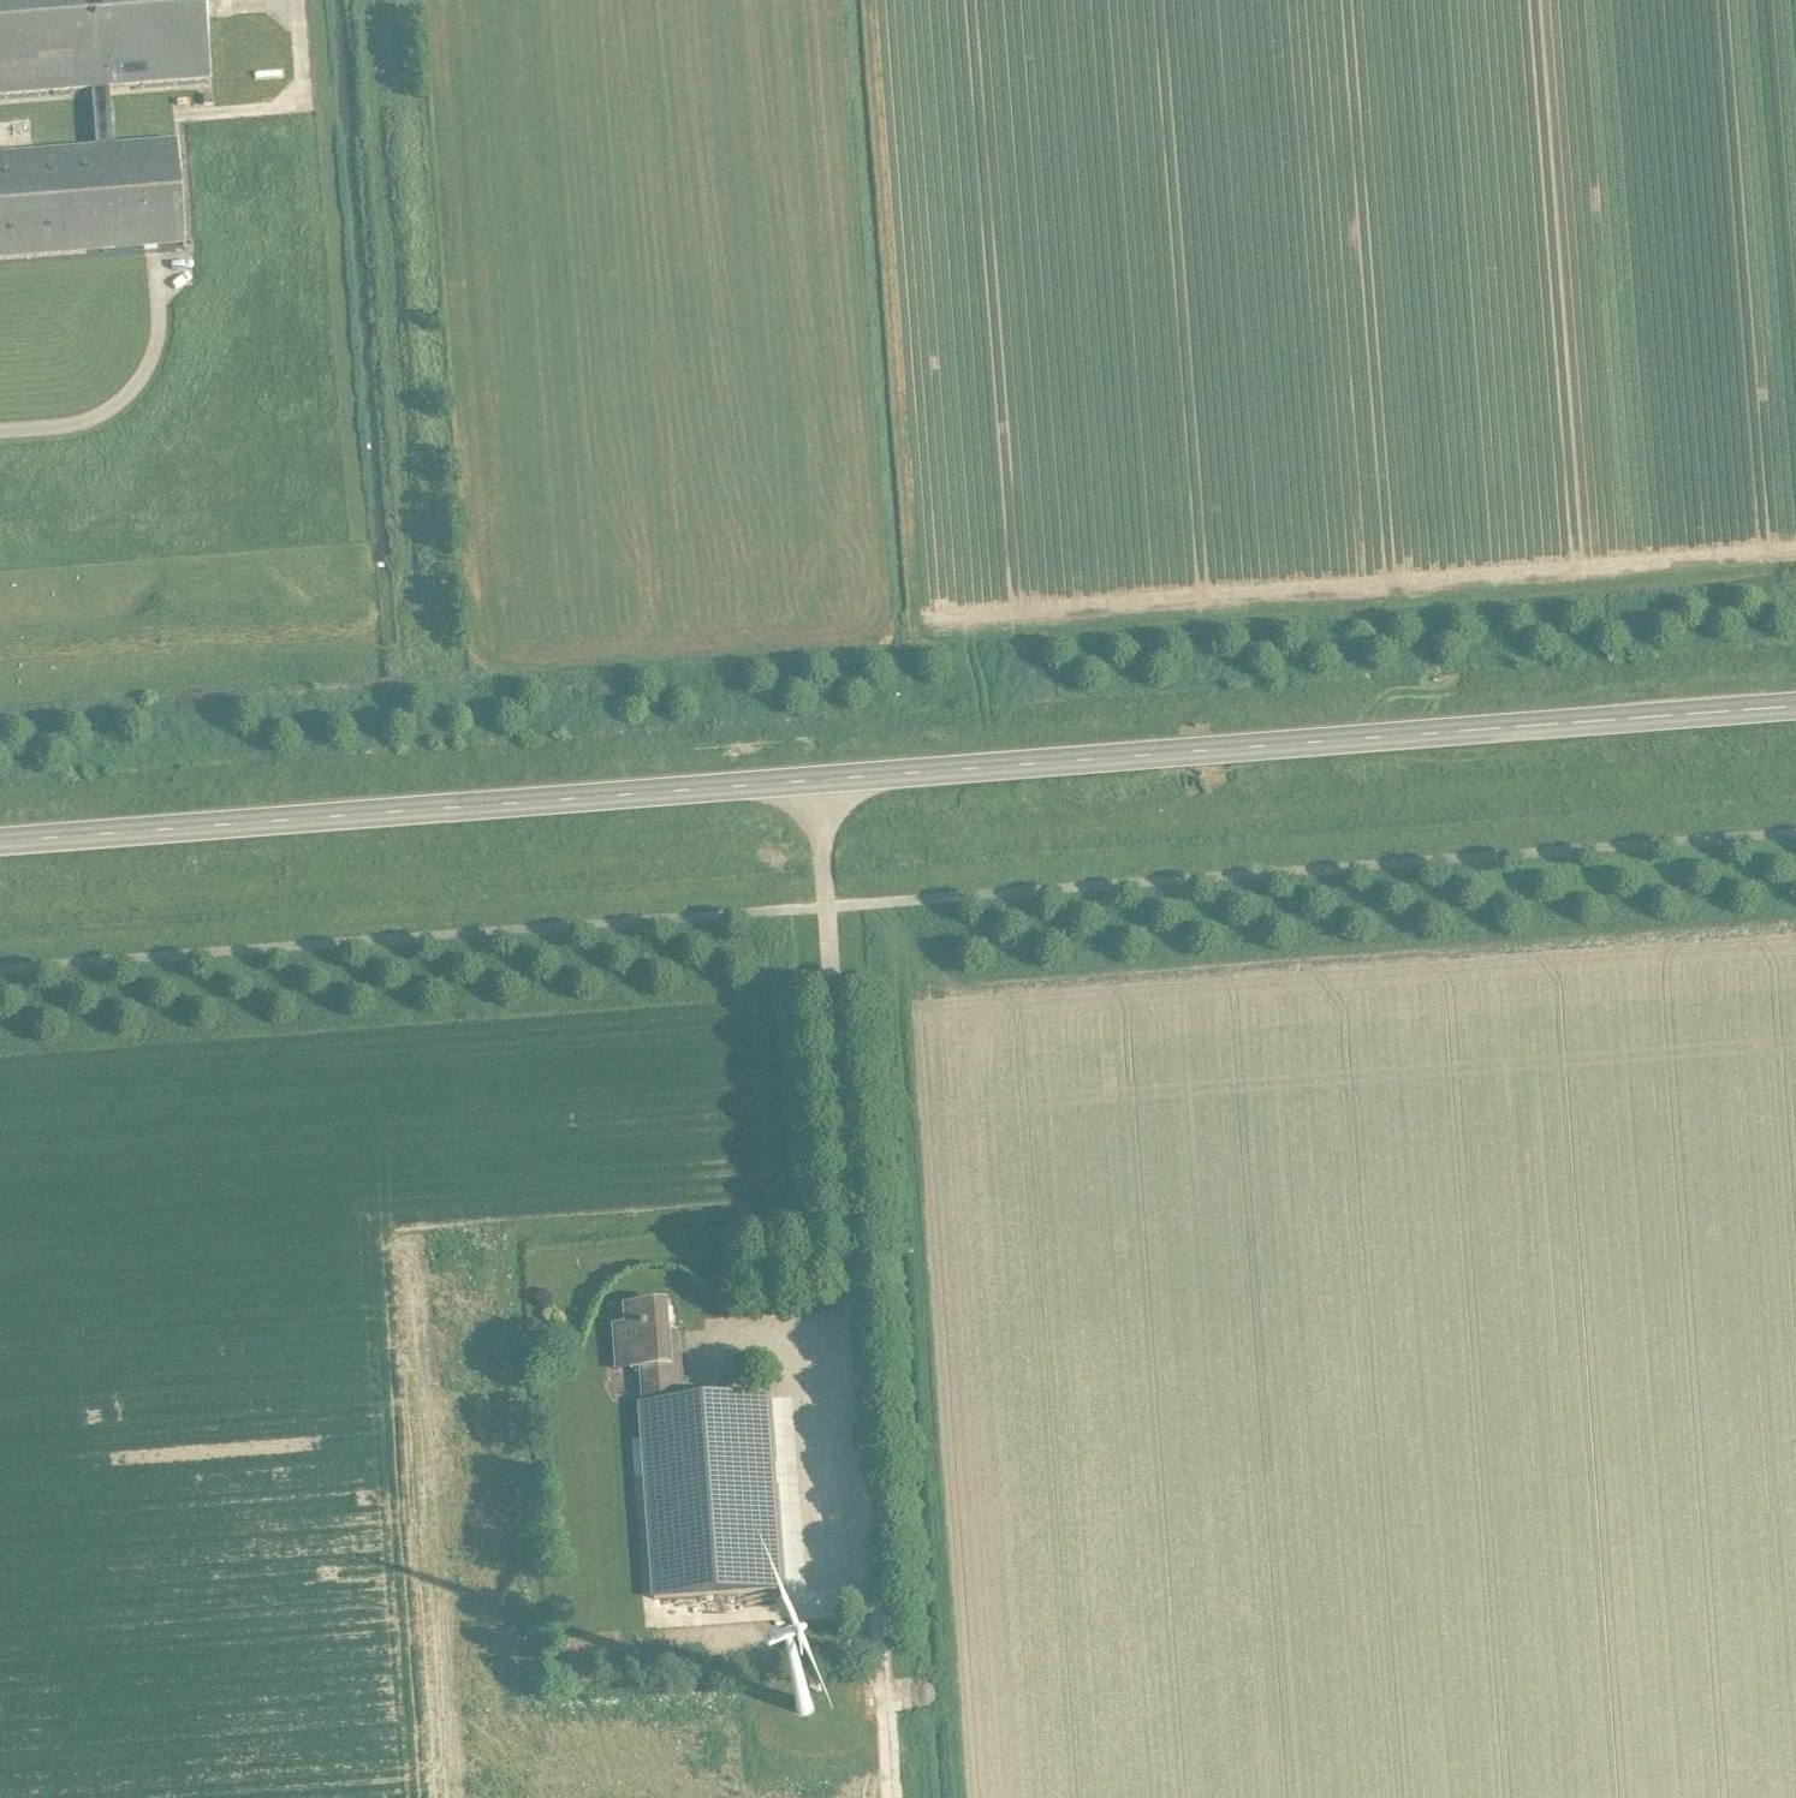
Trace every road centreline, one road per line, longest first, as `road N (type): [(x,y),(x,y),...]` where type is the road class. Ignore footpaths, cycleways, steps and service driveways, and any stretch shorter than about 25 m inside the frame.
road 1 (tertiary): [(0,838),(1795,703)]

